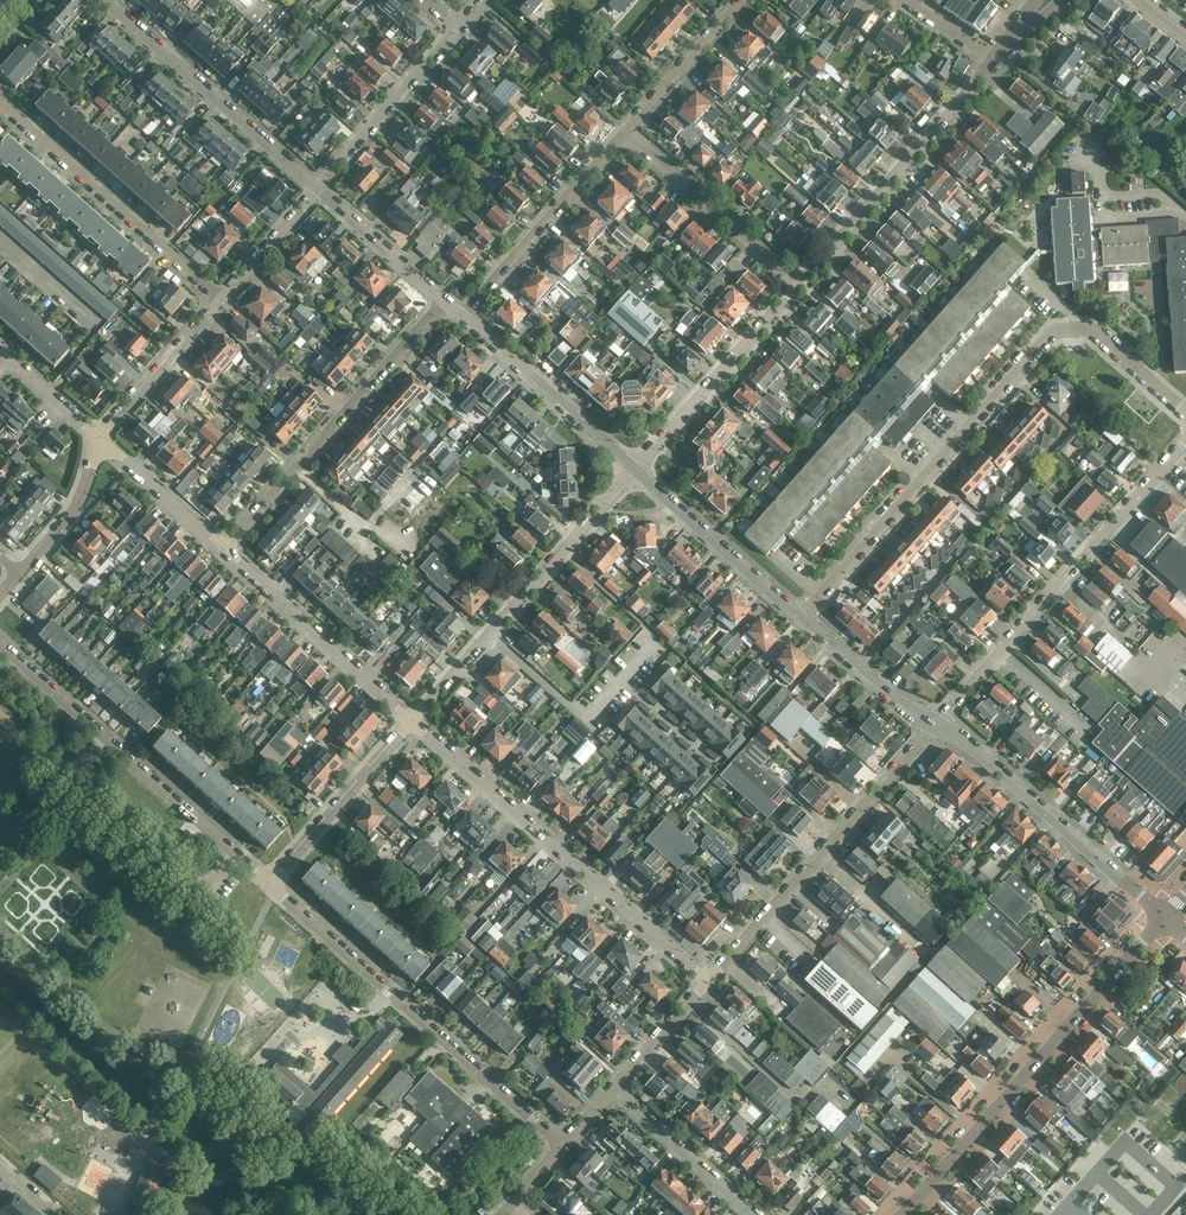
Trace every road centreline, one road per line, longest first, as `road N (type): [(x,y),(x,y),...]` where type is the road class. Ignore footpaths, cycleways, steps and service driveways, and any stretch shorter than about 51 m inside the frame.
road 1 (residential): [(801,618),(1050,334),(1090,330),(1185,412)]
road 2 (secondary): [(902,1214),(1165,917)]
road 3 (residential): [(412,719),(708,982)]
road 4 (residential): [(562,1145),(270,885)]
road 5 (residential): [(1185,441),(933,725)]
road 6 (residential): [(270,885),(0,644)]
road 7 (residential): [(933,725),(708,982)]
road 8 (residential): [(412,719),(633,470)]
road 9 (residential): [(1165,917),(977,751),(933,725)]
road 10 (residential): [(792,286),(992,62)]
road 11 (residential): [(224,300),(0,103)]
road 12 (residential): [(318,189),(108,0)]
road 13 (residential): [(225,553),(412,719)]
road 14 (residential): [(625,132),(463,319)]
road 15 (residential): [(633,470),(792,286)]
road 16 (residential): [(633,470),(463,319)]
road 17 (residential): [(792,286),(625,132)]
road 18 (residential): [(801,618),(633,470)]
road 19 (residential): [(444,302),(300,467)]
road 20 (residential): [(270,885),(412,719)]
road 21 (residential): [(459,27),(318,189)]
road 22 (residential): [(612,1089),(754,1214)]
road 23 (residential): [(99,440),(224,300)]
road 24 (residential): [(742,0),(625,132)]
road 25 (residential): [(933,725),(801,618)]
road 26 (residential): [(99,440),(225,553)]
road 27 (residential): [(444,302),(318,189)]
road 28 (residential): [(20,574),(72,515),(99,440)]
road 29 (residential): [(224,300),(318,189)]
road 30 (residential): [(708,982),(612,1089)]
road 31 (residential): [(0,350),(99,440)]

